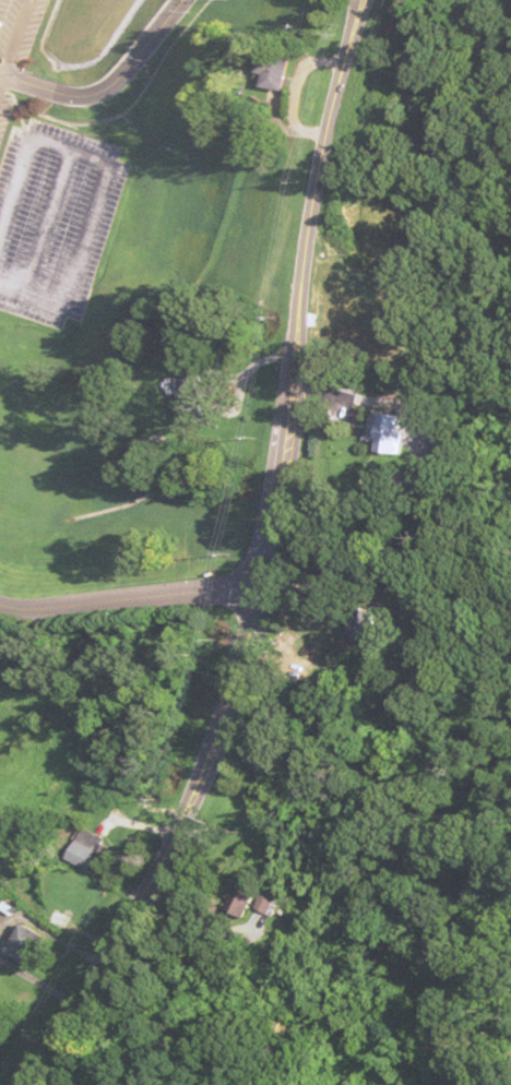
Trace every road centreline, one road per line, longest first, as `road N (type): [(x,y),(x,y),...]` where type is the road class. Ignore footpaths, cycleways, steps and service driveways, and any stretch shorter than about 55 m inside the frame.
road 1 (secondary): [(8,1084),(49,1015),(214,668),(324,0)]

